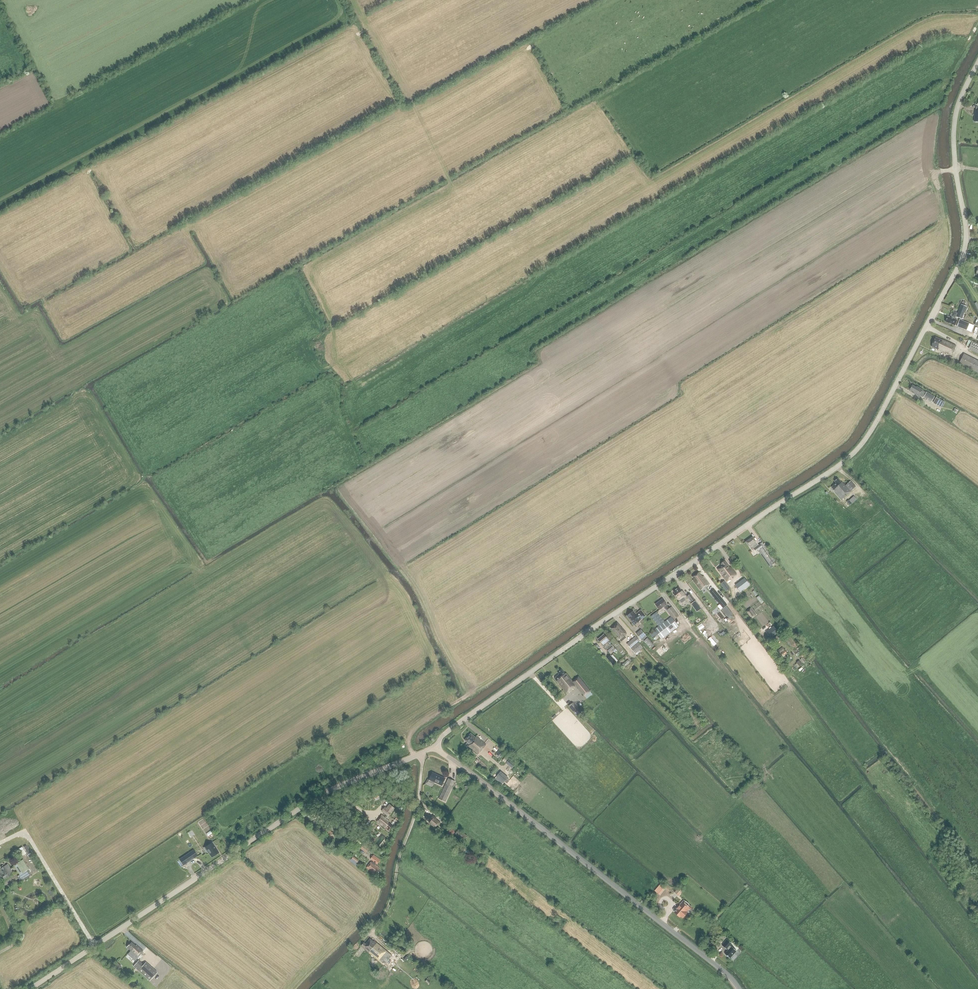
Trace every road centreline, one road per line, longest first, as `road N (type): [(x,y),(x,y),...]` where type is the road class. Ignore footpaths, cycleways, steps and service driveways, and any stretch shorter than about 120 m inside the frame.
road 1 (tertiary): [(435,747),(465,719),(862,444),(963,255),(954,128),(977,62)]
road 2 (tertiary): [(435,747),(328,789),(31,988)]
road 3 (tertiary): [(740,988),(435,747)]

